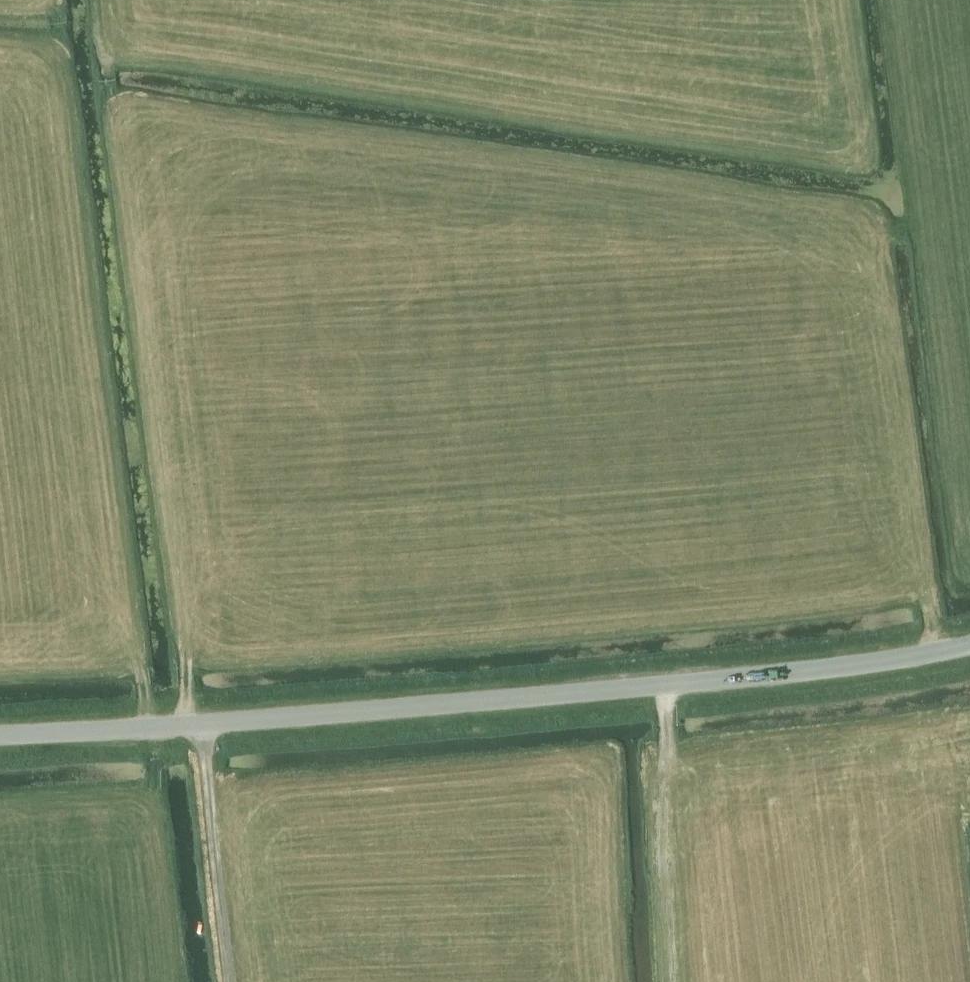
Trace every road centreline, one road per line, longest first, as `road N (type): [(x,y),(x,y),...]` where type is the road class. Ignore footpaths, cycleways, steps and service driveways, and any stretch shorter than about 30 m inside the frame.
road 1 (unclassified): [(0,734),(697,682),(969,642)]

